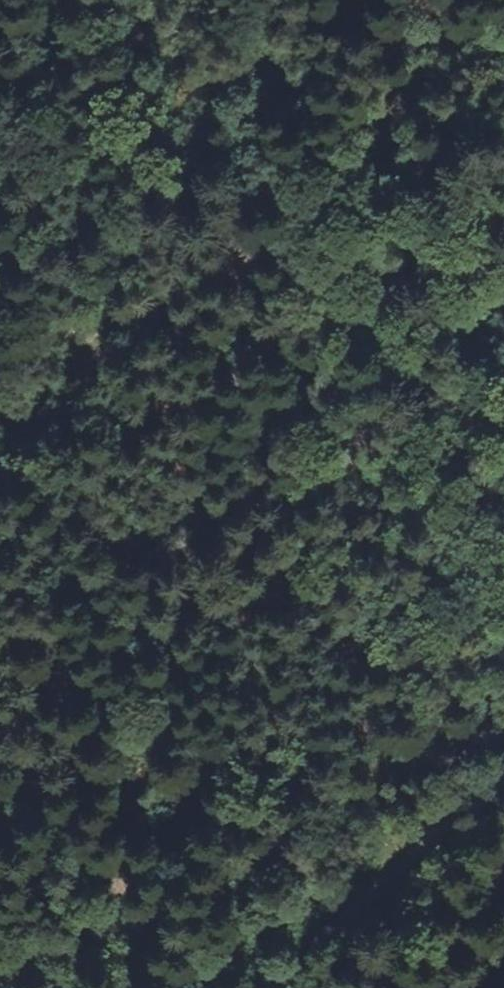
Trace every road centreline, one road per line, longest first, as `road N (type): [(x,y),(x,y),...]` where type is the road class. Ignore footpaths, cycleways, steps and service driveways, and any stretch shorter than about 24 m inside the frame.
road 1 (track): [(110,987),(128,896),(197,695),(201,634),(221,581),(259,537),(294,474),(341,430),(360,362),(341,329),(152,324),(43,407),(0,468)]
road 2 (track): [(455,0),(391,55),(360,97),(318,197),(289,234),(152,324)]
road 3 (track): [(287,987),(412,855),(503,797)]

